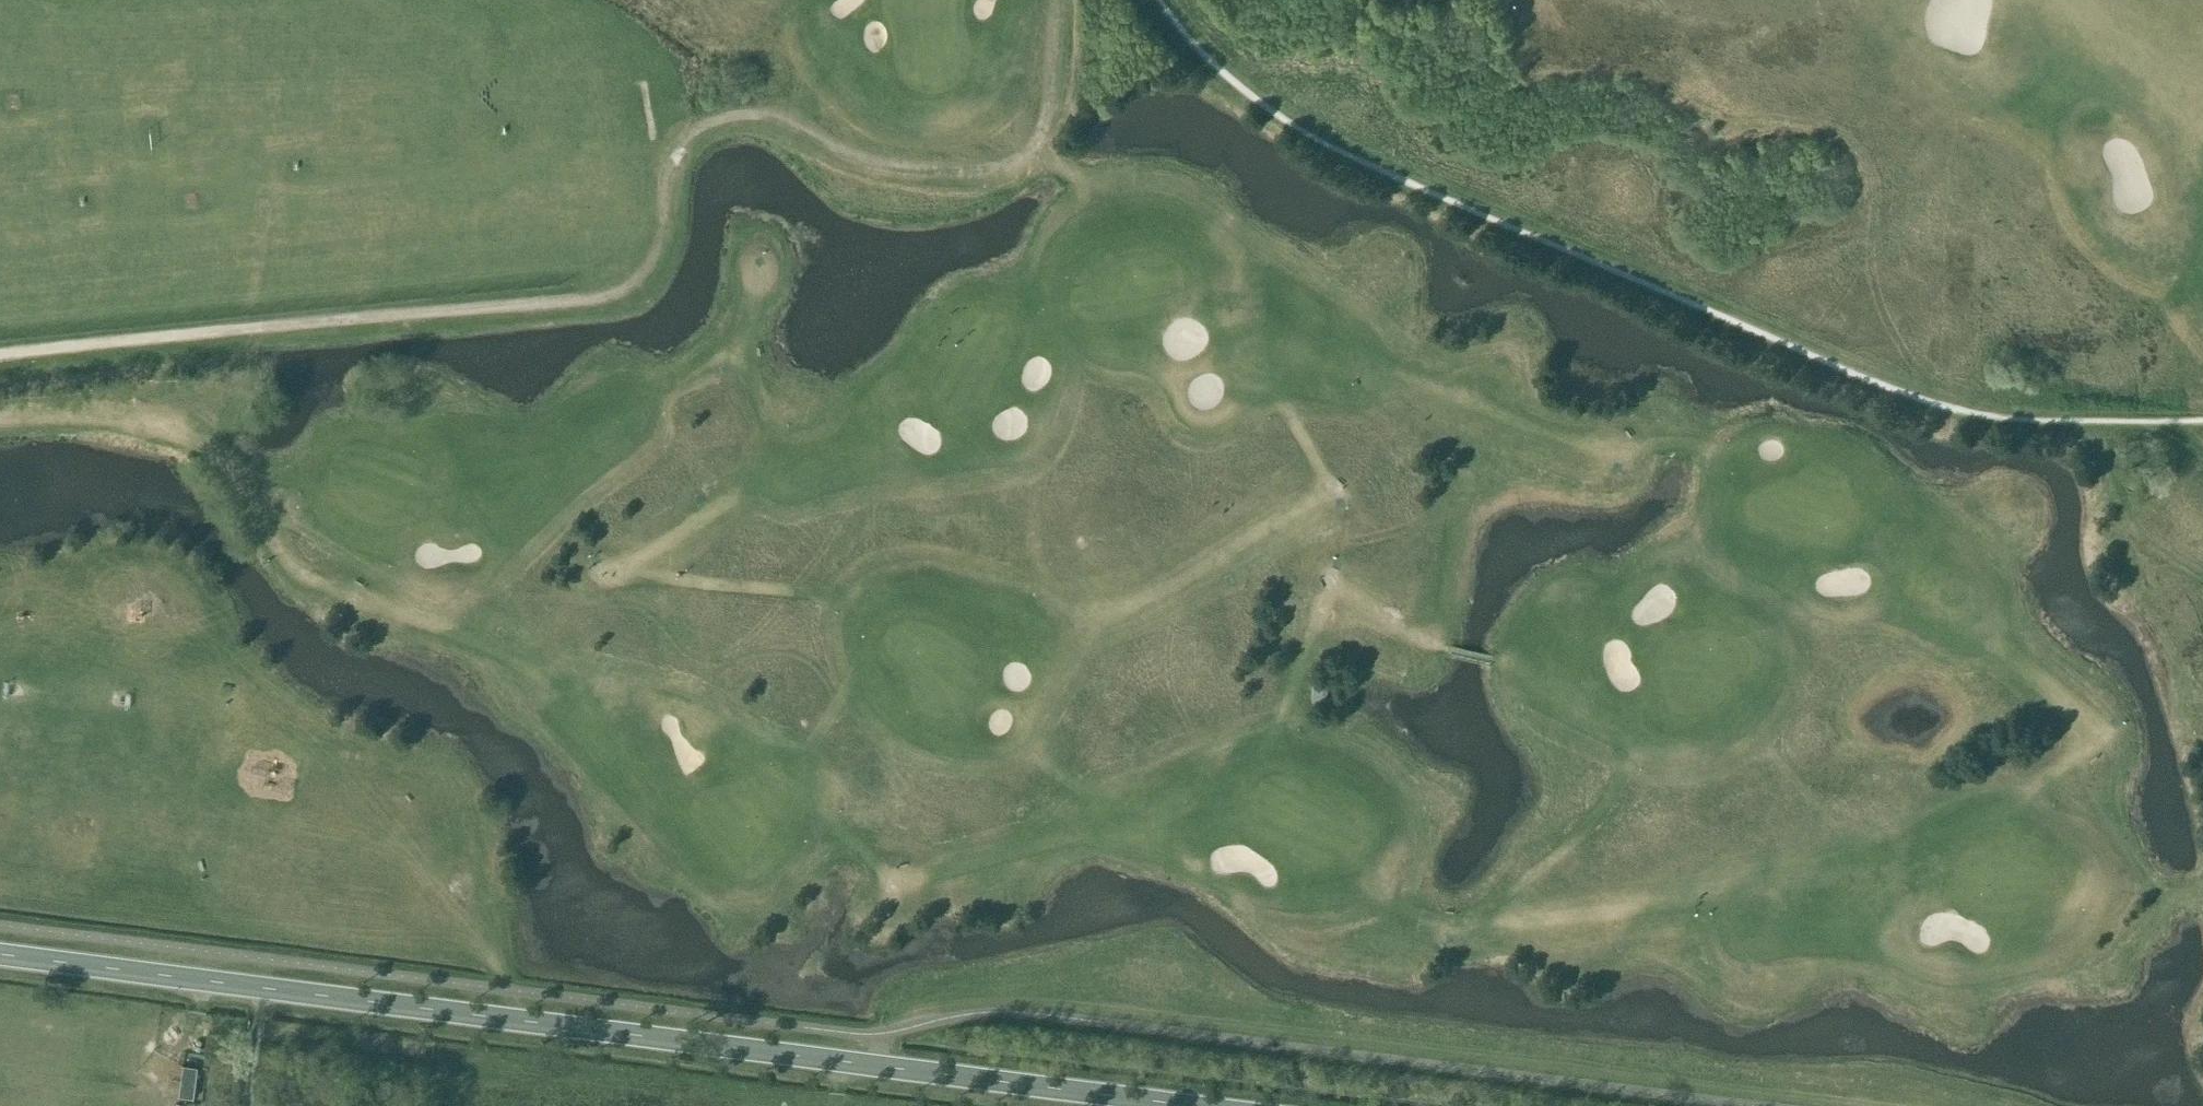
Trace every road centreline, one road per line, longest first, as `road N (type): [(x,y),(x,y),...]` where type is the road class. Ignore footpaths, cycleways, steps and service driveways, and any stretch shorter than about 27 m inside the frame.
road 1 (secondary): [(1144,1105),(0,958)]

